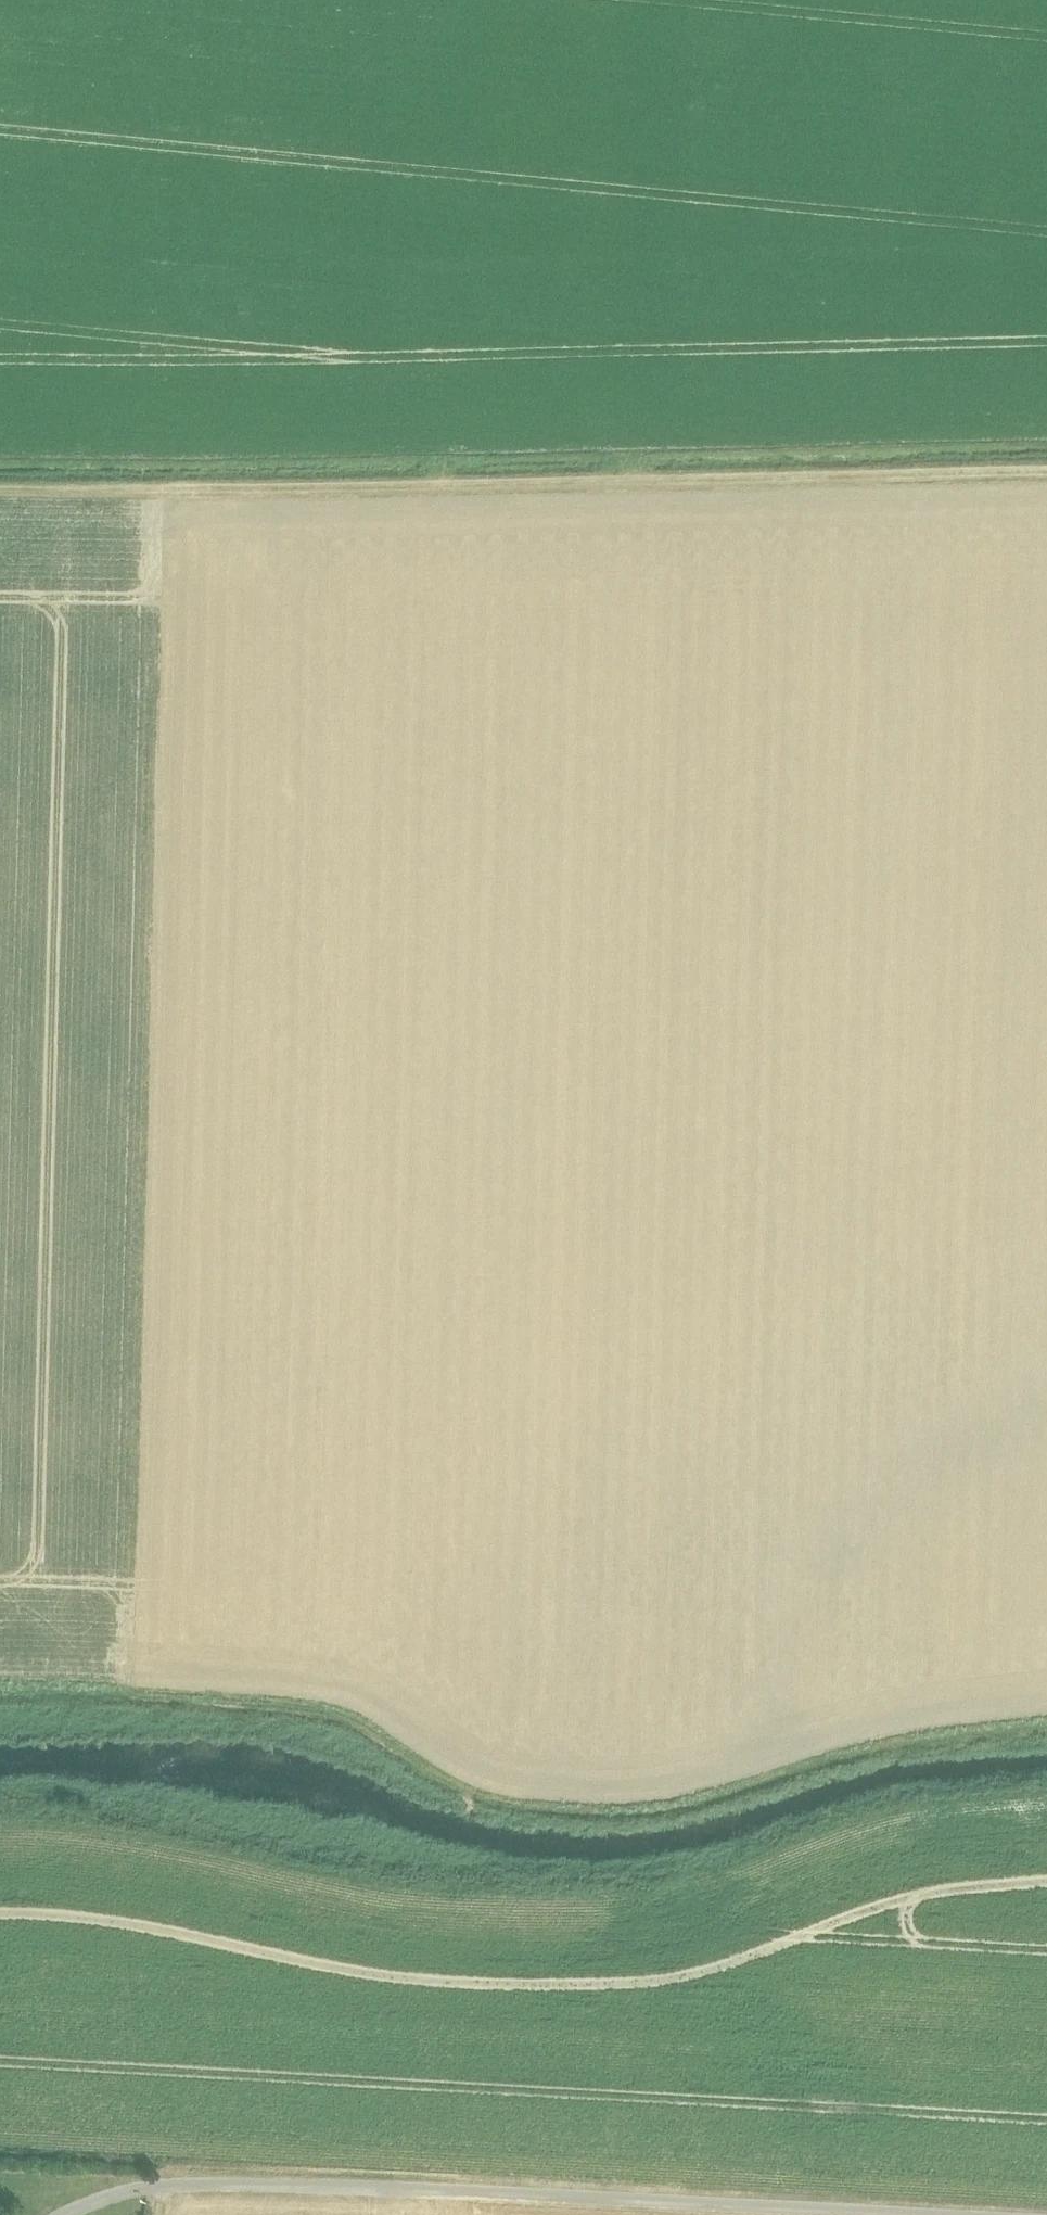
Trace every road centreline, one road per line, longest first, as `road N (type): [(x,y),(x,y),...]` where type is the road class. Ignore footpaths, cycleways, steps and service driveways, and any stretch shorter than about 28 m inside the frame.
road 1 (track): [(0,491),(1046,474)]
road 2 (unclassified): [(861,2214),(217,2182),(148,2186)]

